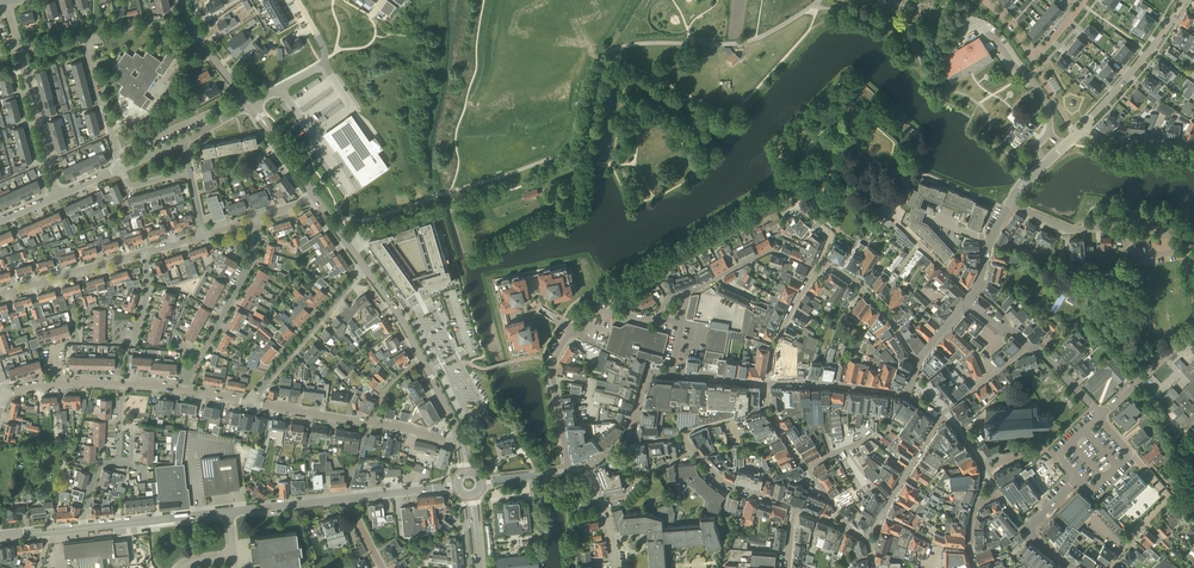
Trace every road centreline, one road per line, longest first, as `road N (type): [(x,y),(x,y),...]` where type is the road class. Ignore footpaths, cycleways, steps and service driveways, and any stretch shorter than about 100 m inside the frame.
road 1 (residential): [(883,513),(934,425),(1029,344)]
road 2 (residential): [(1193,286),(1179,247),(1161,232),(1071,230),(1009,205)]
road 3 (residential): [(57,196),(6,2)]
road 4 (track): [(431,0),(422,24),(430,45),(426,159),(435,195)]
road 5 (residential): [(569,471),(553,362),(580,319),(608,312)]
road 6 (residential): [(251,403),(365,267)]
road 7 (residential): [(767,383),(906,392),(918,363)]
road 8 (unclassified): [(1084,129),(1184,0)]
road 9 (residential): [(0,294),(144,253)]
road 10 (residential): [(1130,453),(1168,499),(1110,567)]
road 11 (residential): [(918,363),(867,293),(834,267),(816,268)]
road 12 (unclassified): [(84,528),(228,512)]
road 13 (residential): [(687,292),(769,250),(816,268)]
road 14 (residential): [(816,268),(778,336),(767,383)]
road 15 (secondary): [(252,104),(204,43),(183,0)]
road 16 (residential): [(1193,330),(1101,414)]
road 17 (unclassified): [(228,512),(350,498)]
road 18 (residential): [(372,423),(251,403)]
road 19 (residential): [(117,153),(216,110),(228,117)]
road 20 (residential): [(693,450),(729,488),(795,508)]

